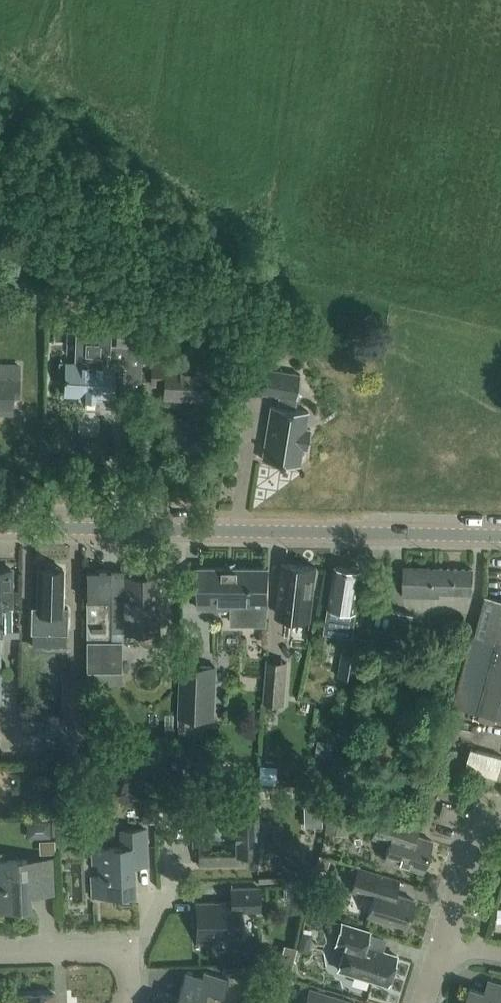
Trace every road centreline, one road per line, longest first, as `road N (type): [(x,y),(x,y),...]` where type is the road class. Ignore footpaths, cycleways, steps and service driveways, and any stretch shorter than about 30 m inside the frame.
road 1 (tertiary): [(500,536),(0,527)]
road 2 (residential): [(126,1002),(129,949),(0,954)]
road 3 (residential): [(443,943),(476,835),(500,812)]

